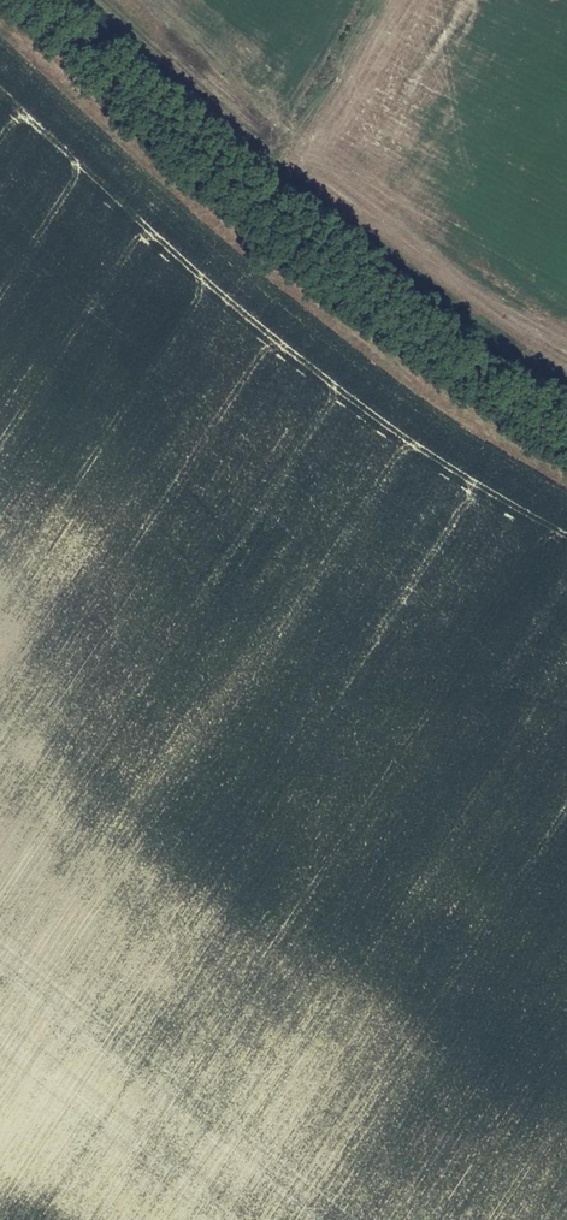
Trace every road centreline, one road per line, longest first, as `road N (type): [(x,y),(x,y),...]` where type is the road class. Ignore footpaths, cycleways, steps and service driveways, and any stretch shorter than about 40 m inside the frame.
road 1 (secondary): [(29,0),(337,276),(438,353),(566,432)]

